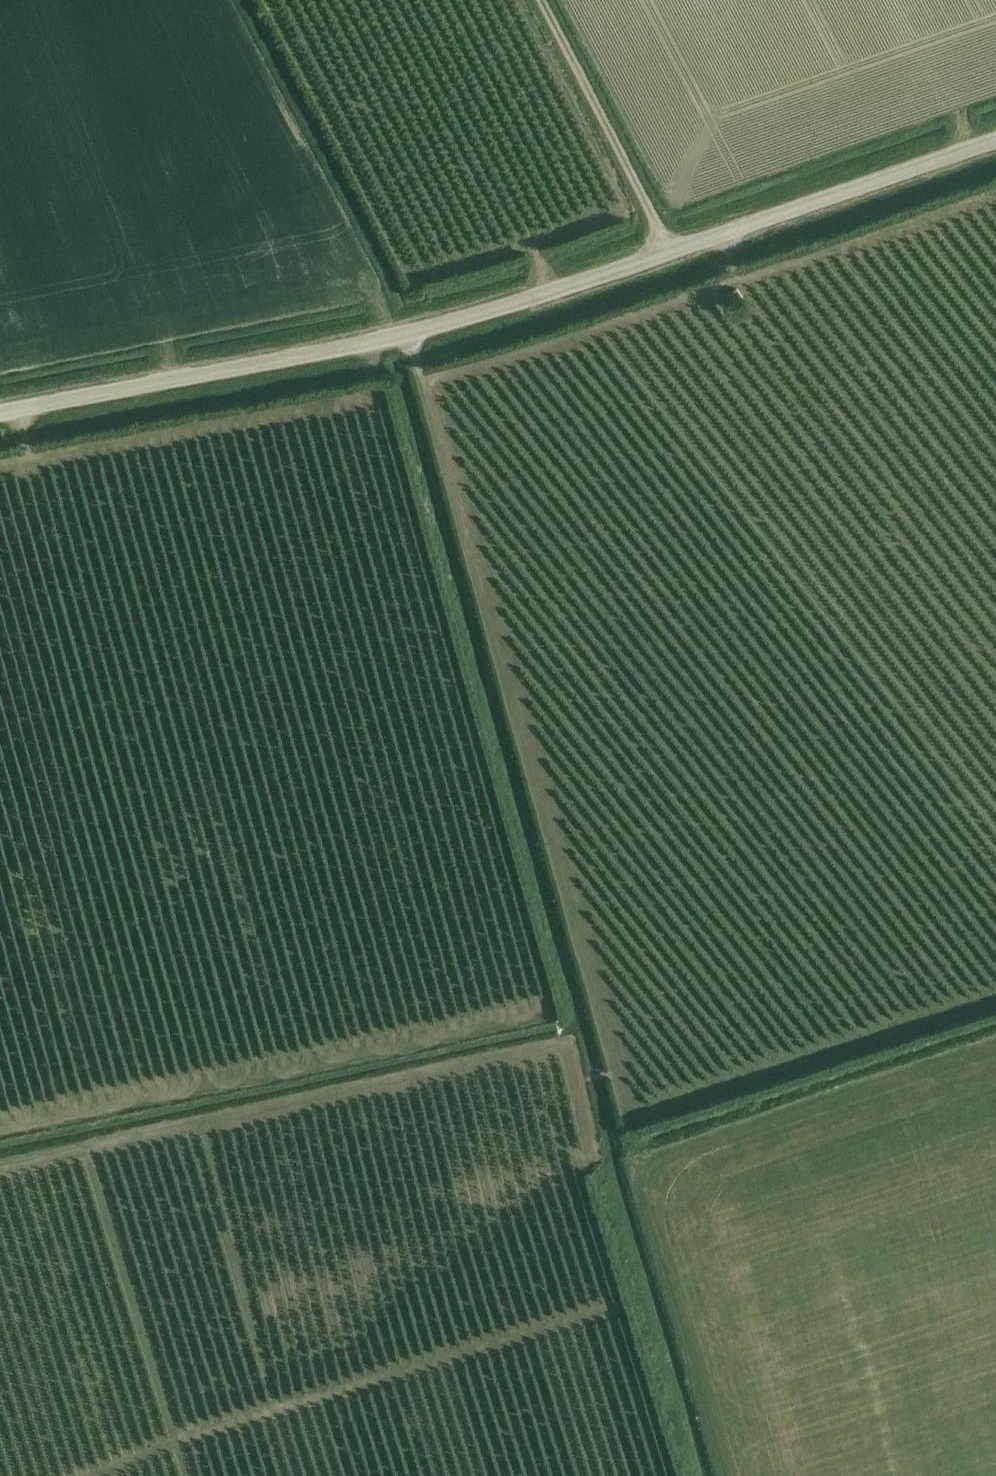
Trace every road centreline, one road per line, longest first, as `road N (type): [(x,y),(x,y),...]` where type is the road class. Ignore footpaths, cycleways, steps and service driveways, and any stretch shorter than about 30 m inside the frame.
road 1 (unclassified): [(0,408),(406,332),(995,137)]

